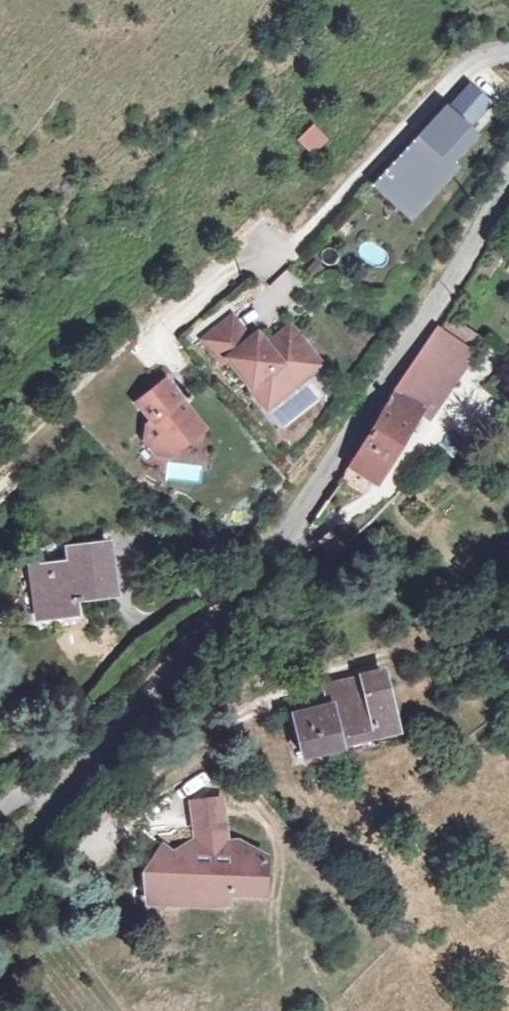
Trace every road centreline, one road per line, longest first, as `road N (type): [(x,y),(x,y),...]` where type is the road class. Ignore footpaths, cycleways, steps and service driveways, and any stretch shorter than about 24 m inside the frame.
road 1 (unclassified): [(508,184),(288,531),(0,876)]
road 2 (track): [(312,690),(255,712),(187,753),(66,869),(0,909)]

